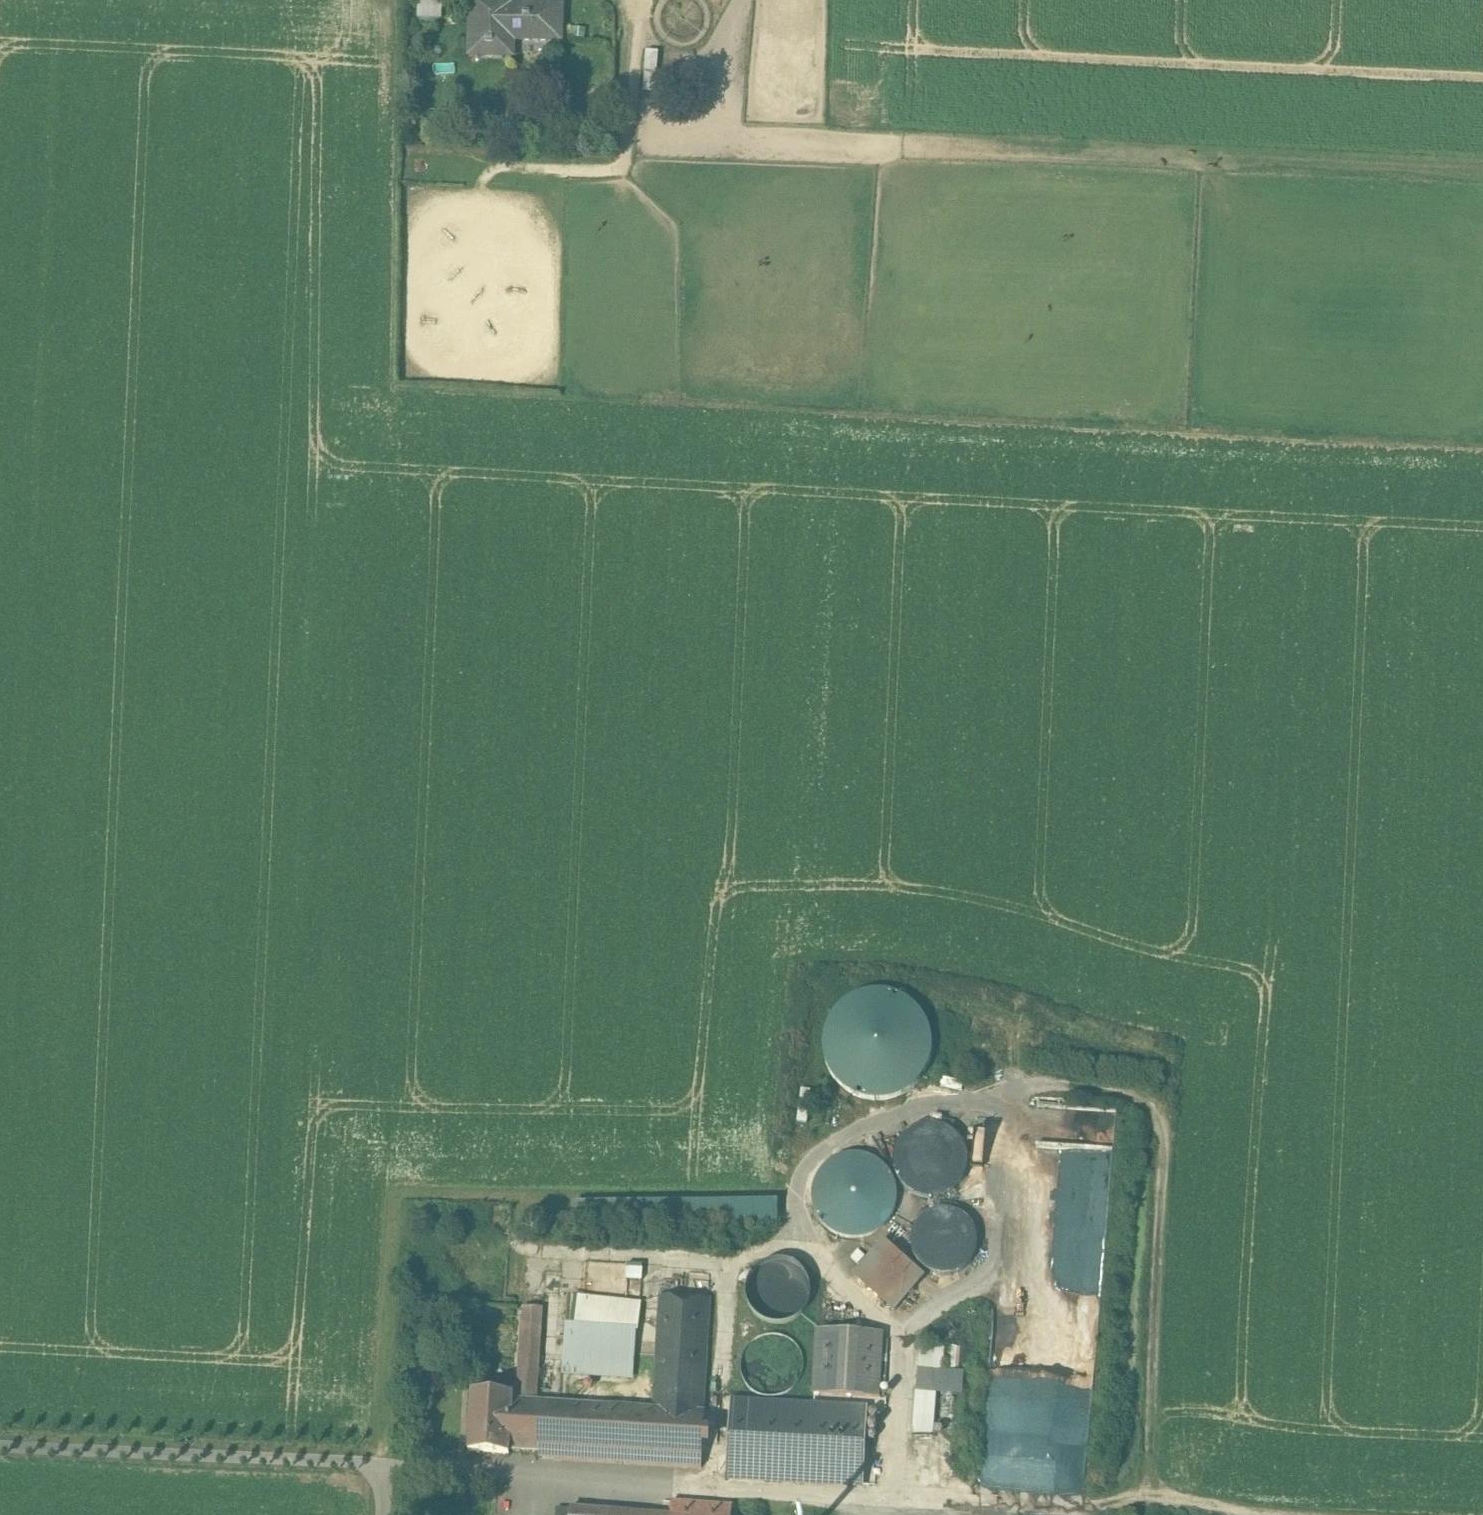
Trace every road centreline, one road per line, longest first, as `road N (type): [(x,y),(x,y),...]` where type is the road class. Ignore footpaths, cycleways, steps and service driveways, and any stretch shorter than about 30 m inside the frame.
road 1 (track): [(1078,1514),(766,1498)]

